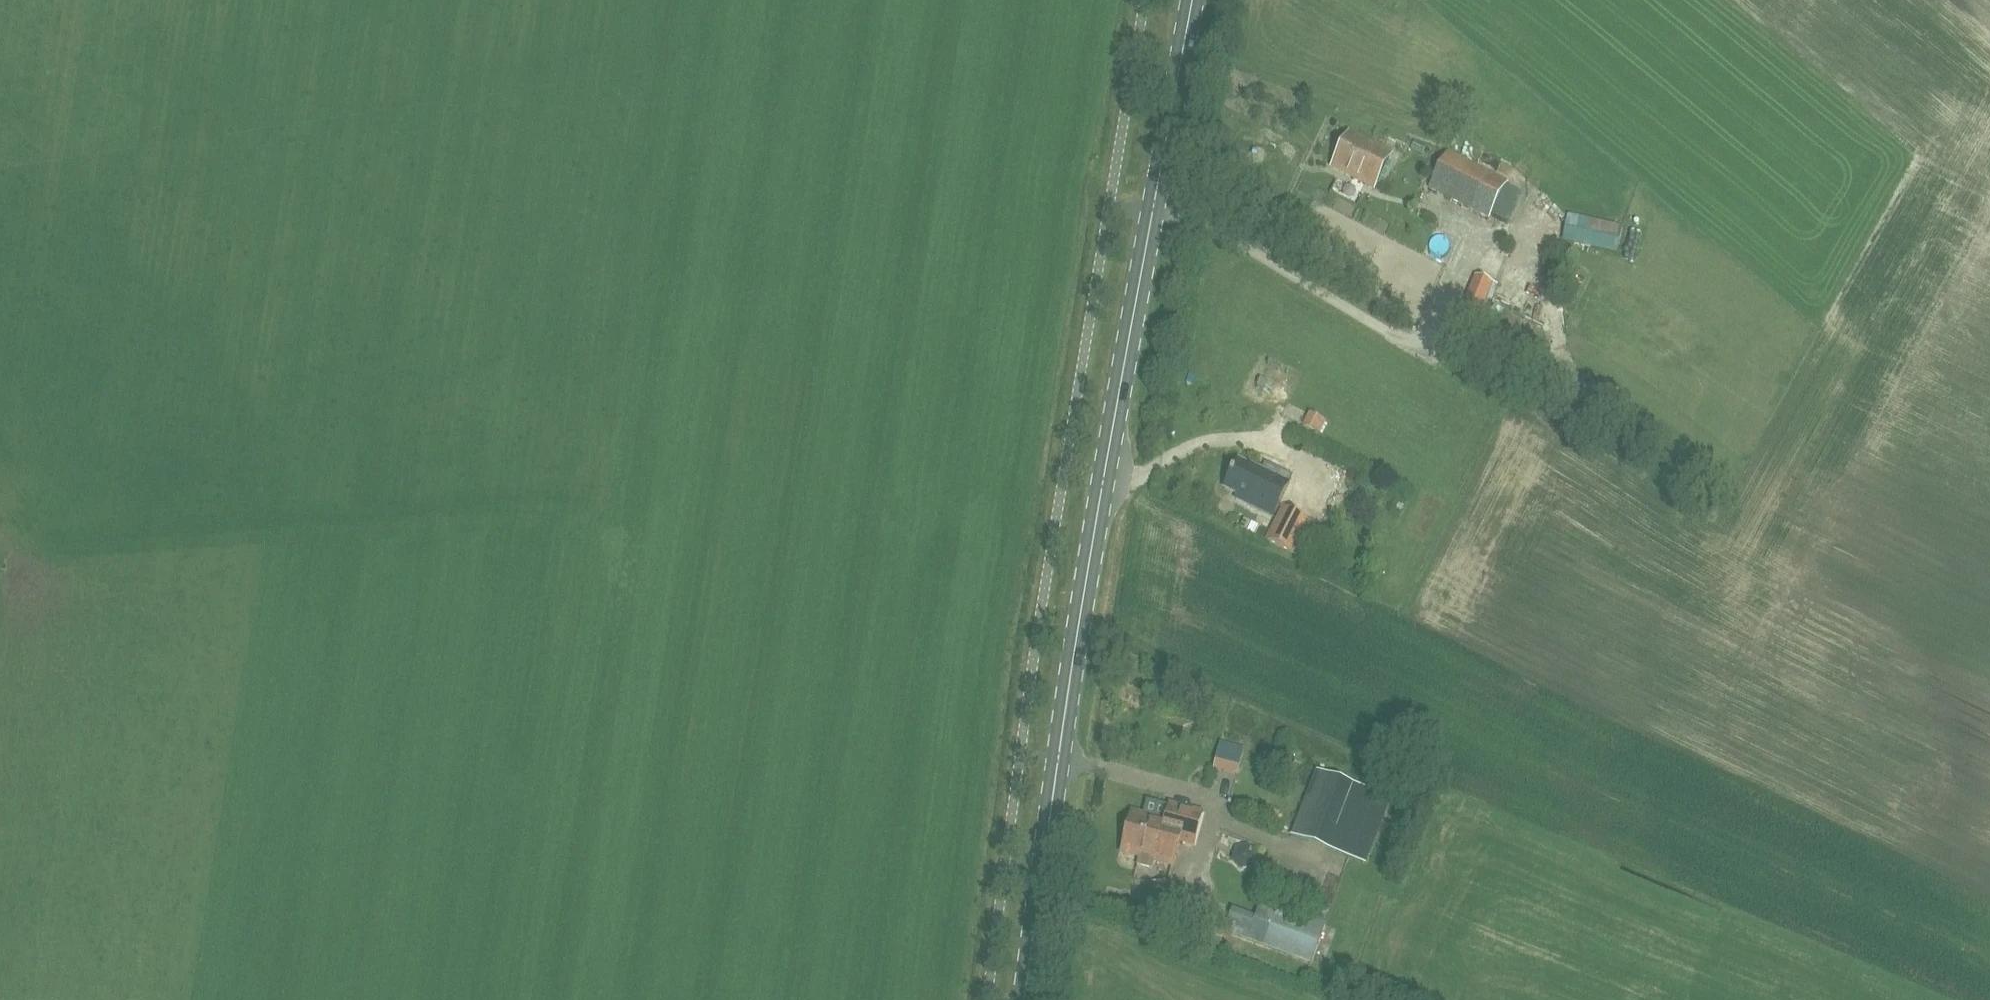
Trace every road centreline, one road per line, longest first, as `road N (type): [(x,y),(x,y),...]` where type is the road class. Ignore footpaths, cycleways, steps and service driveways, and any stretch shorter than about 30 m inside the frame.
road 1 (secondary): [(1024,999),(1188,0)]

